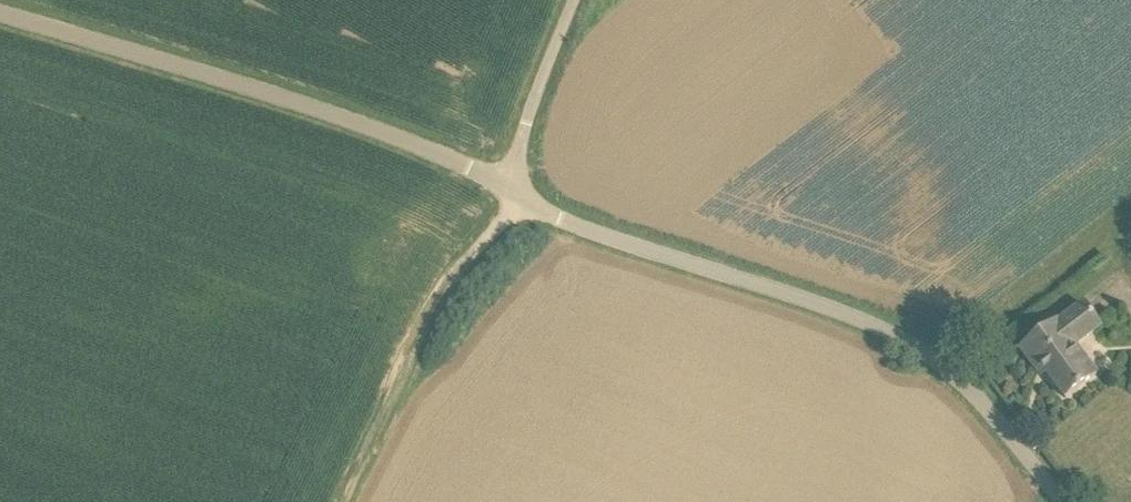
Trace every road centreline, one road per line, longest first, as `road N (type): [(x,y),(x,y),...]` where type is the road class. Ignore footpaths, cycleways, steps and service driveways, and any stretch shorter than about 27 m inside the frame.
road 1 (unclassified): [(1064,501),(985,406),(921,351),(823,306),(566,222),(519,189)]
road 2 (unclassified): [(519,189),(248,85),(0,13)]
road 3 (track): [(338,501),(444,300),(519,189)]
road 4 (unclassified): [(519,189),(523,136),(576,0)]

